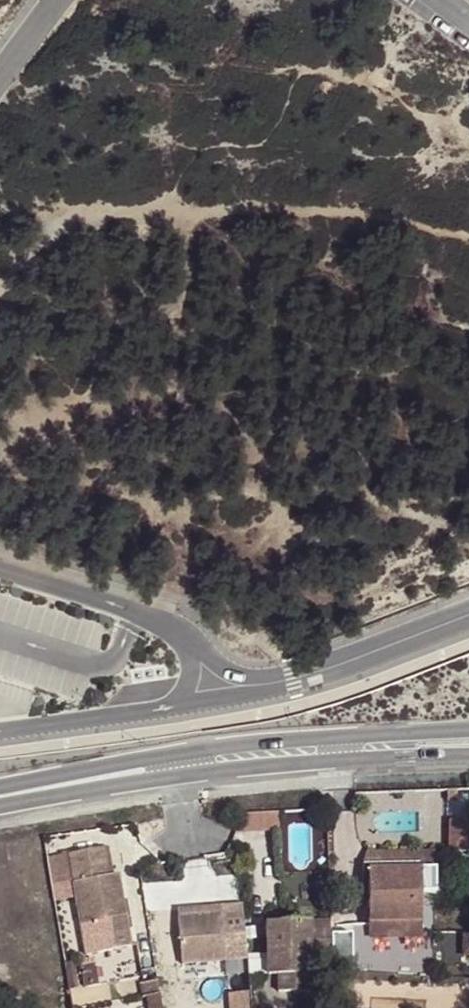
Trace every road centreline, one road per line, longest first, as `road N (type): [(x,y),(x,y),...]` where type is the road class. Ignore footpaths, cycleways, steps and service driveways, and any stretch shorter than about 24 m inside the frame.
road 1 (secondary): [(468,731),(244,744),(0,790)]
road 2 (secondary): [(0,805),(228,768),(468,756)]
road 3 (residential): [(184,633),(0,570)]
road 4 (residential): [(294,682),(468,617)]
road 5 (residential): [(0,731),(172,707)]
road 6 (residential): [(294,682),(240,677),(184,633)]
road 7 (residential): [(172,707),(294,682)]

